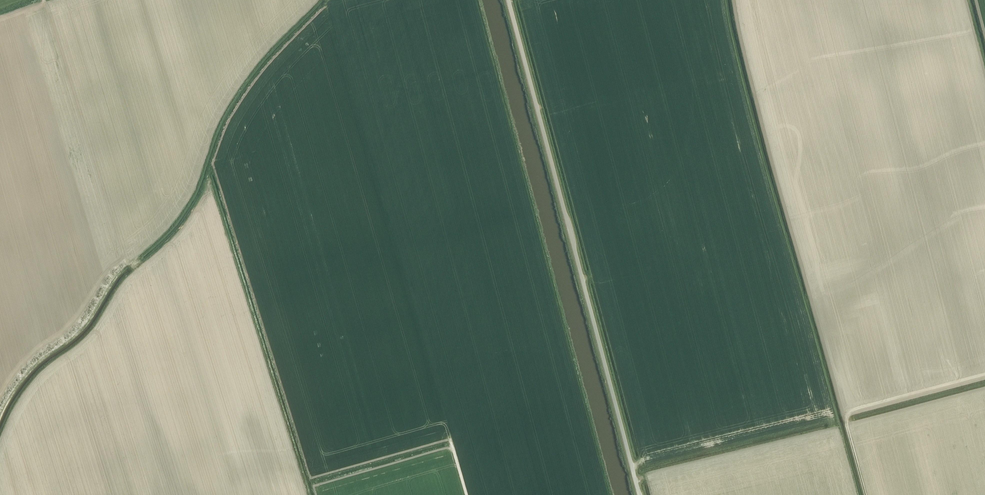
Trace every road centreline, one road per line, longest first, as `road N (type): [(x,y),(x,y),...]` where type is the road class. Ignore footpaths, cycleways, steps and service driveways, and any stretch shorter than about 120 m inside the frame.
road 1 (unclassified): [(639,494),(507,0)]

